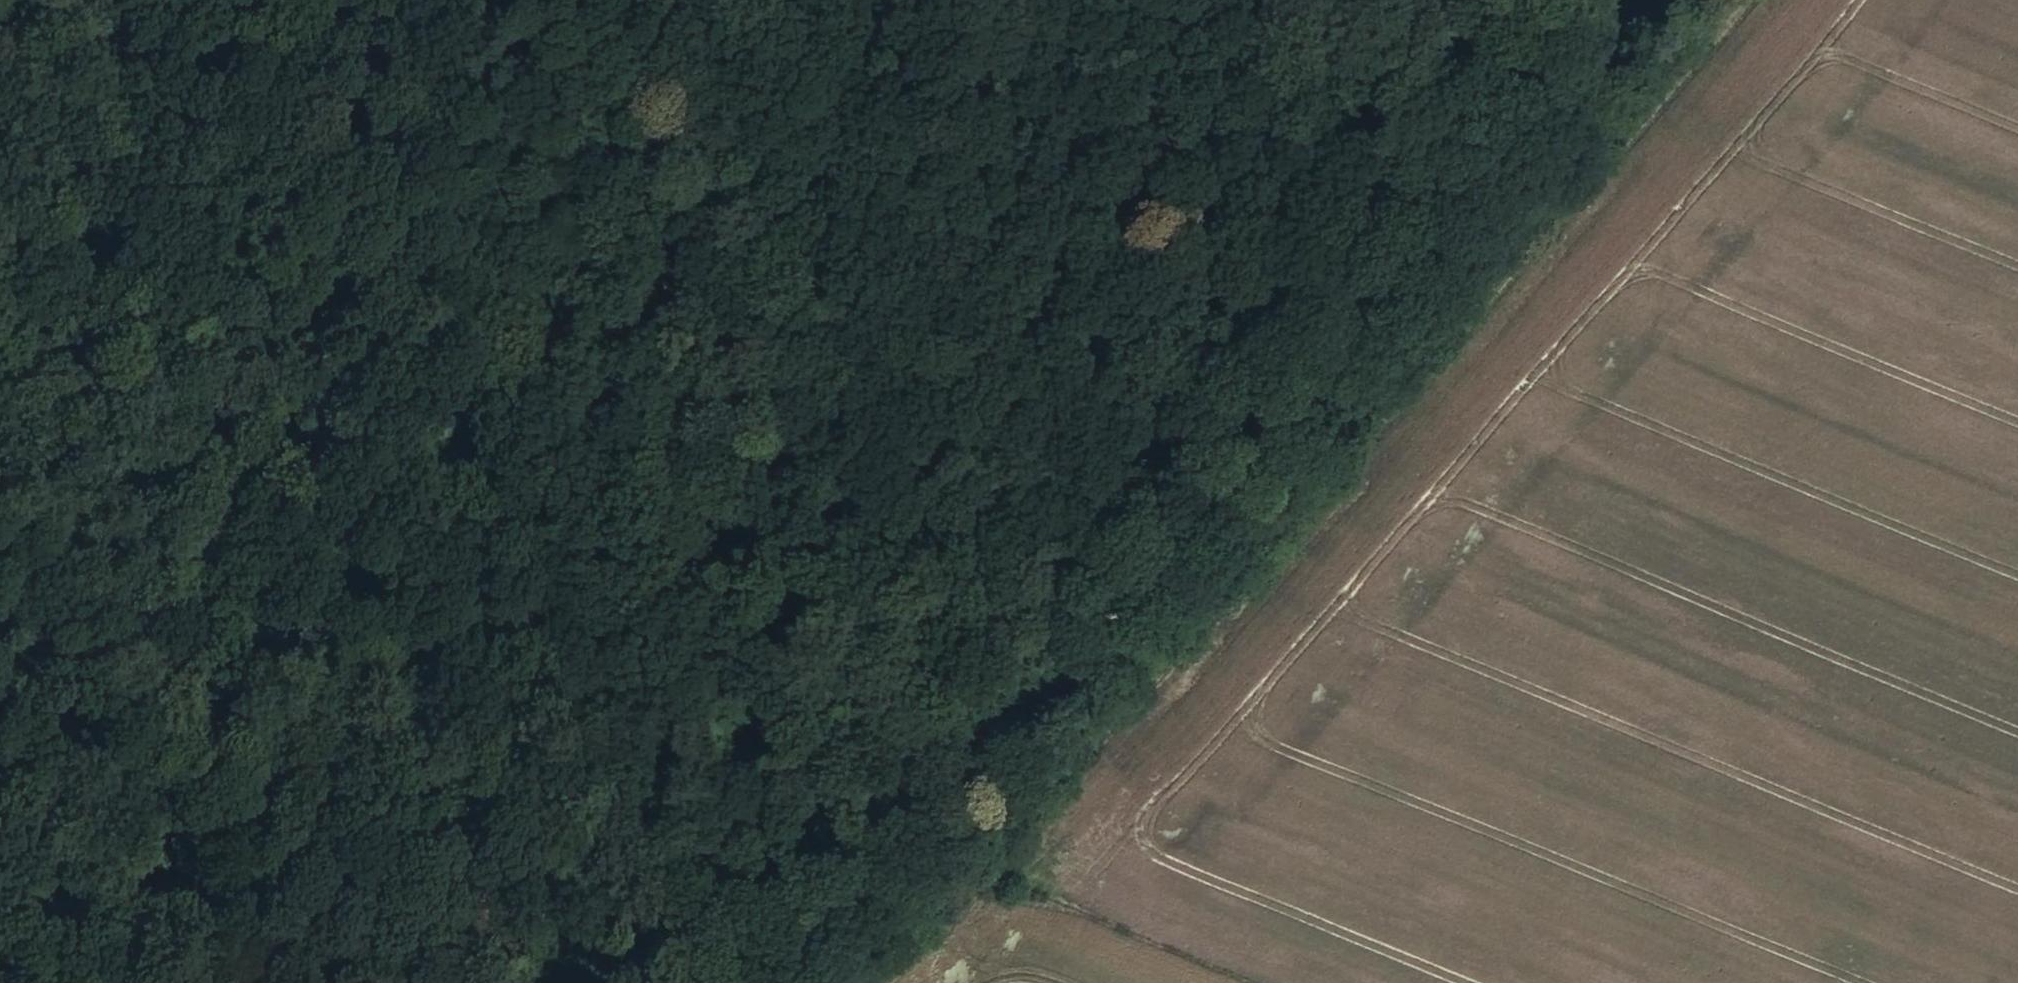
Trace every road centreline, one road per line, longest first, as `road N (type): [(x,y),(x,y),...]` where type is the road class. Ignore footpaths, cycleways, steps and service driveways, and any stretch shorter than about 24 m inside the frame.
road 1 (track): [(1644,0),(1226,515),(788,982)]
road 2 (track): [(1618,35),(1422,0)]

